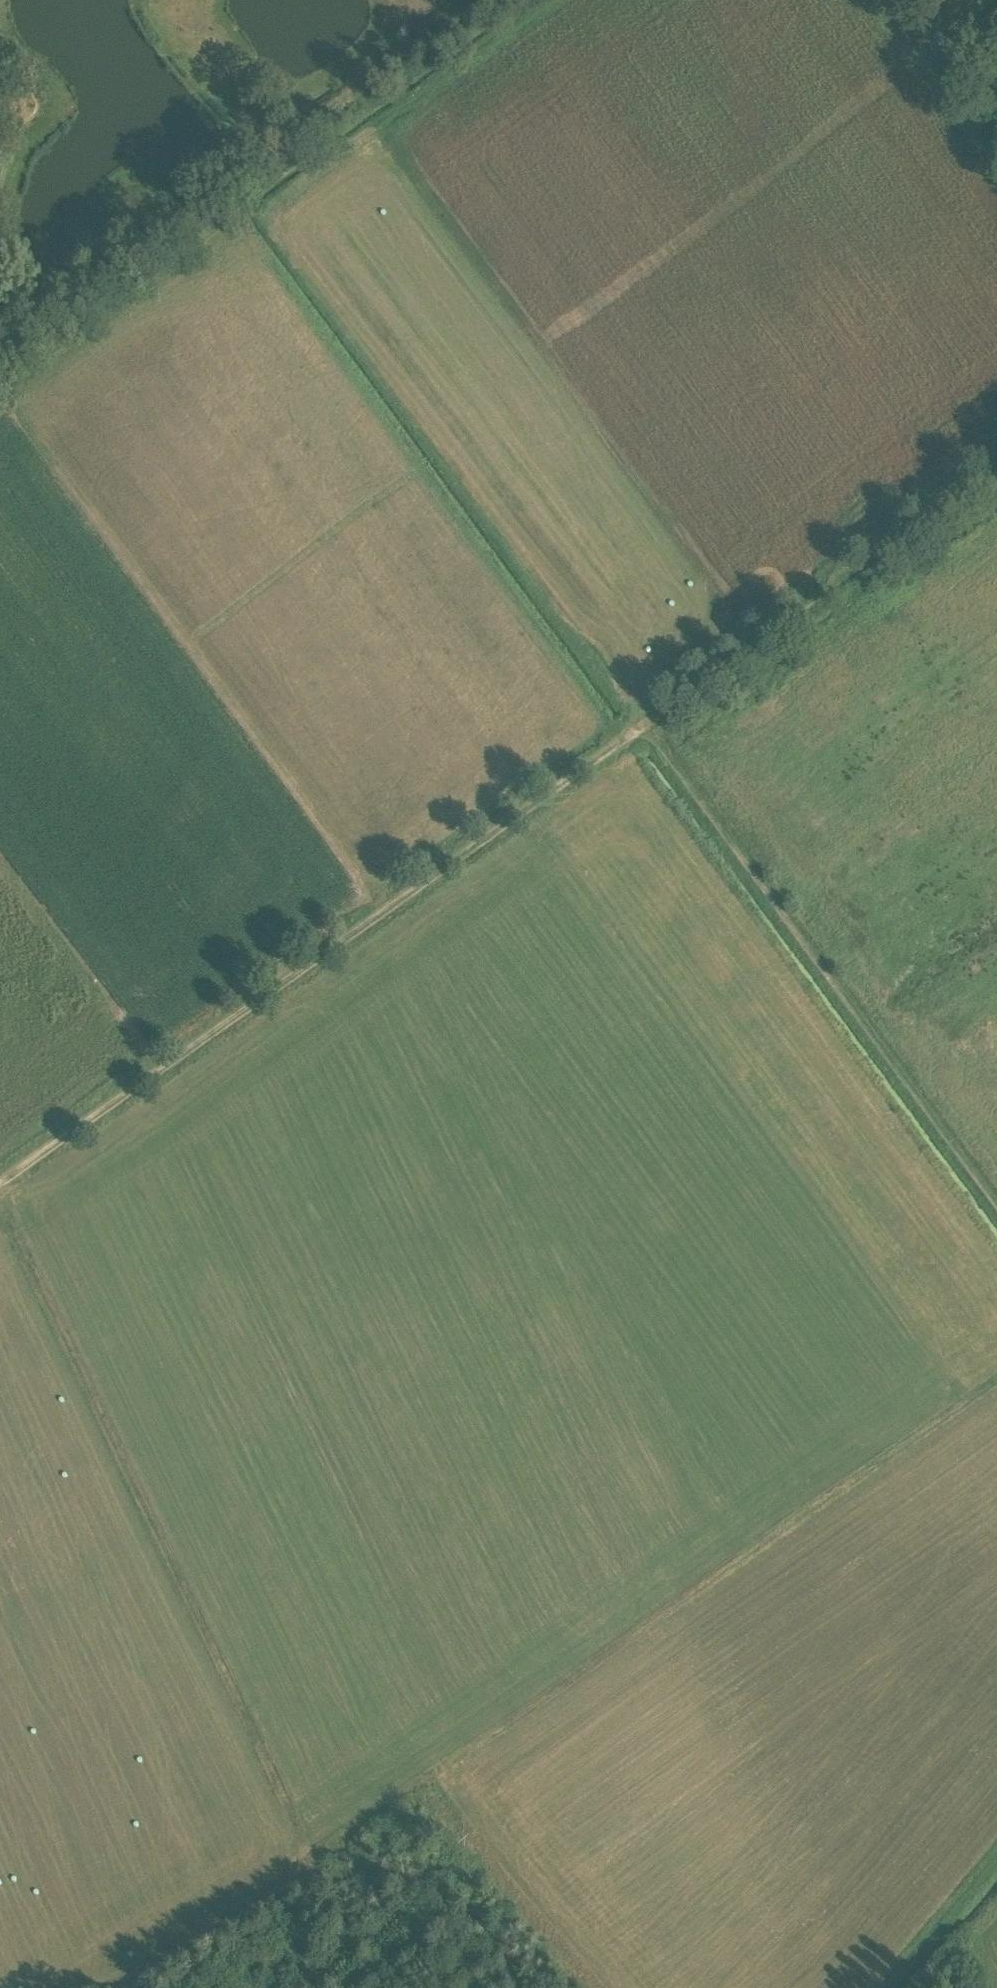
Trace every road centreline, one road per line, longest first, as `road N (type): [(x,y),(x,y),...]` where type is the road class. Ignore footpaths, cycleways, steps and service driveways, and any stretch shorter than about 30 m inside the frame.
road 1 (track): [(0,1209),(310,1854),(996,1375)]
road 2 (track): [(647,725),(0,1185)]
road 3 (track): [(996,1207),(647,725)]
road 4 (track): [(996,466),(647,725)]

